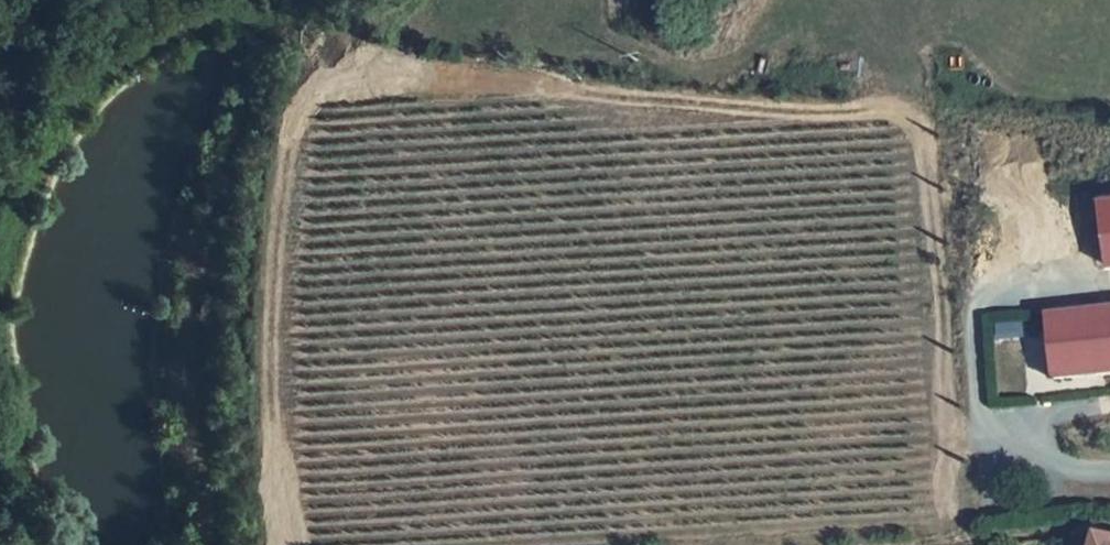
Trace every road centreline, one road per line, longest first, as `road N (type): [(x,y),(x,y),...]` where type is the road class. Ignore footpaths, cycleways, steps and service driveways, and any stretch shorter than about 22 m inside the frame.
road 1 (track): [(896,544),(1109,532)]

